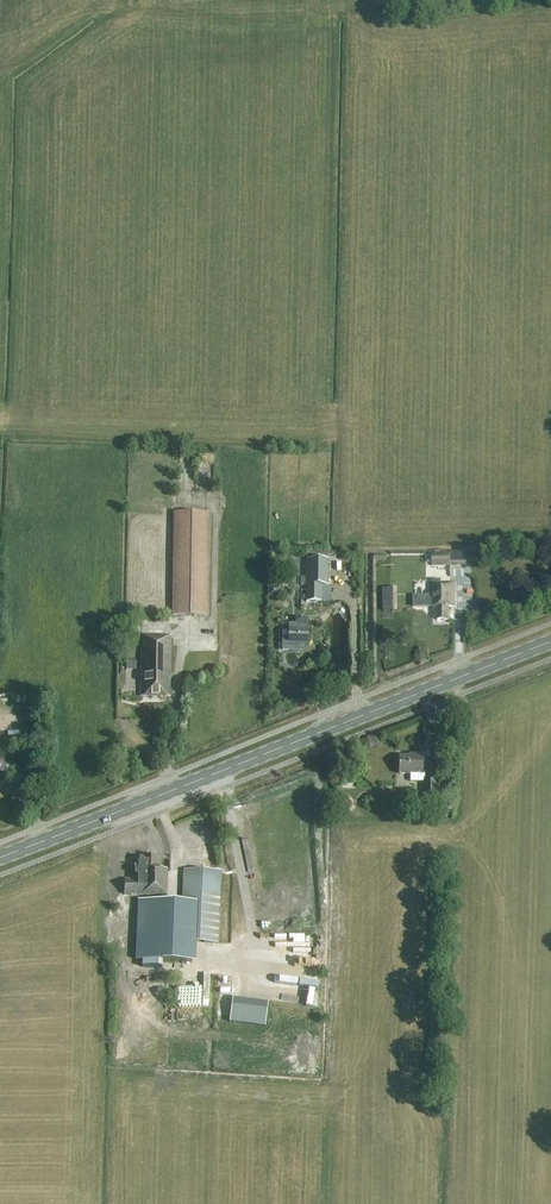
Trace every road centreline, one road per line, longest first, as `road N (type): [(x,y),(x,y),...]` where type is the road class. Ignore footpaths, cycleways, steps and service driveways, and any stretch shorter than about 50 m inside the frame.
road 1 (primary): [(0,855),(550,642)]

